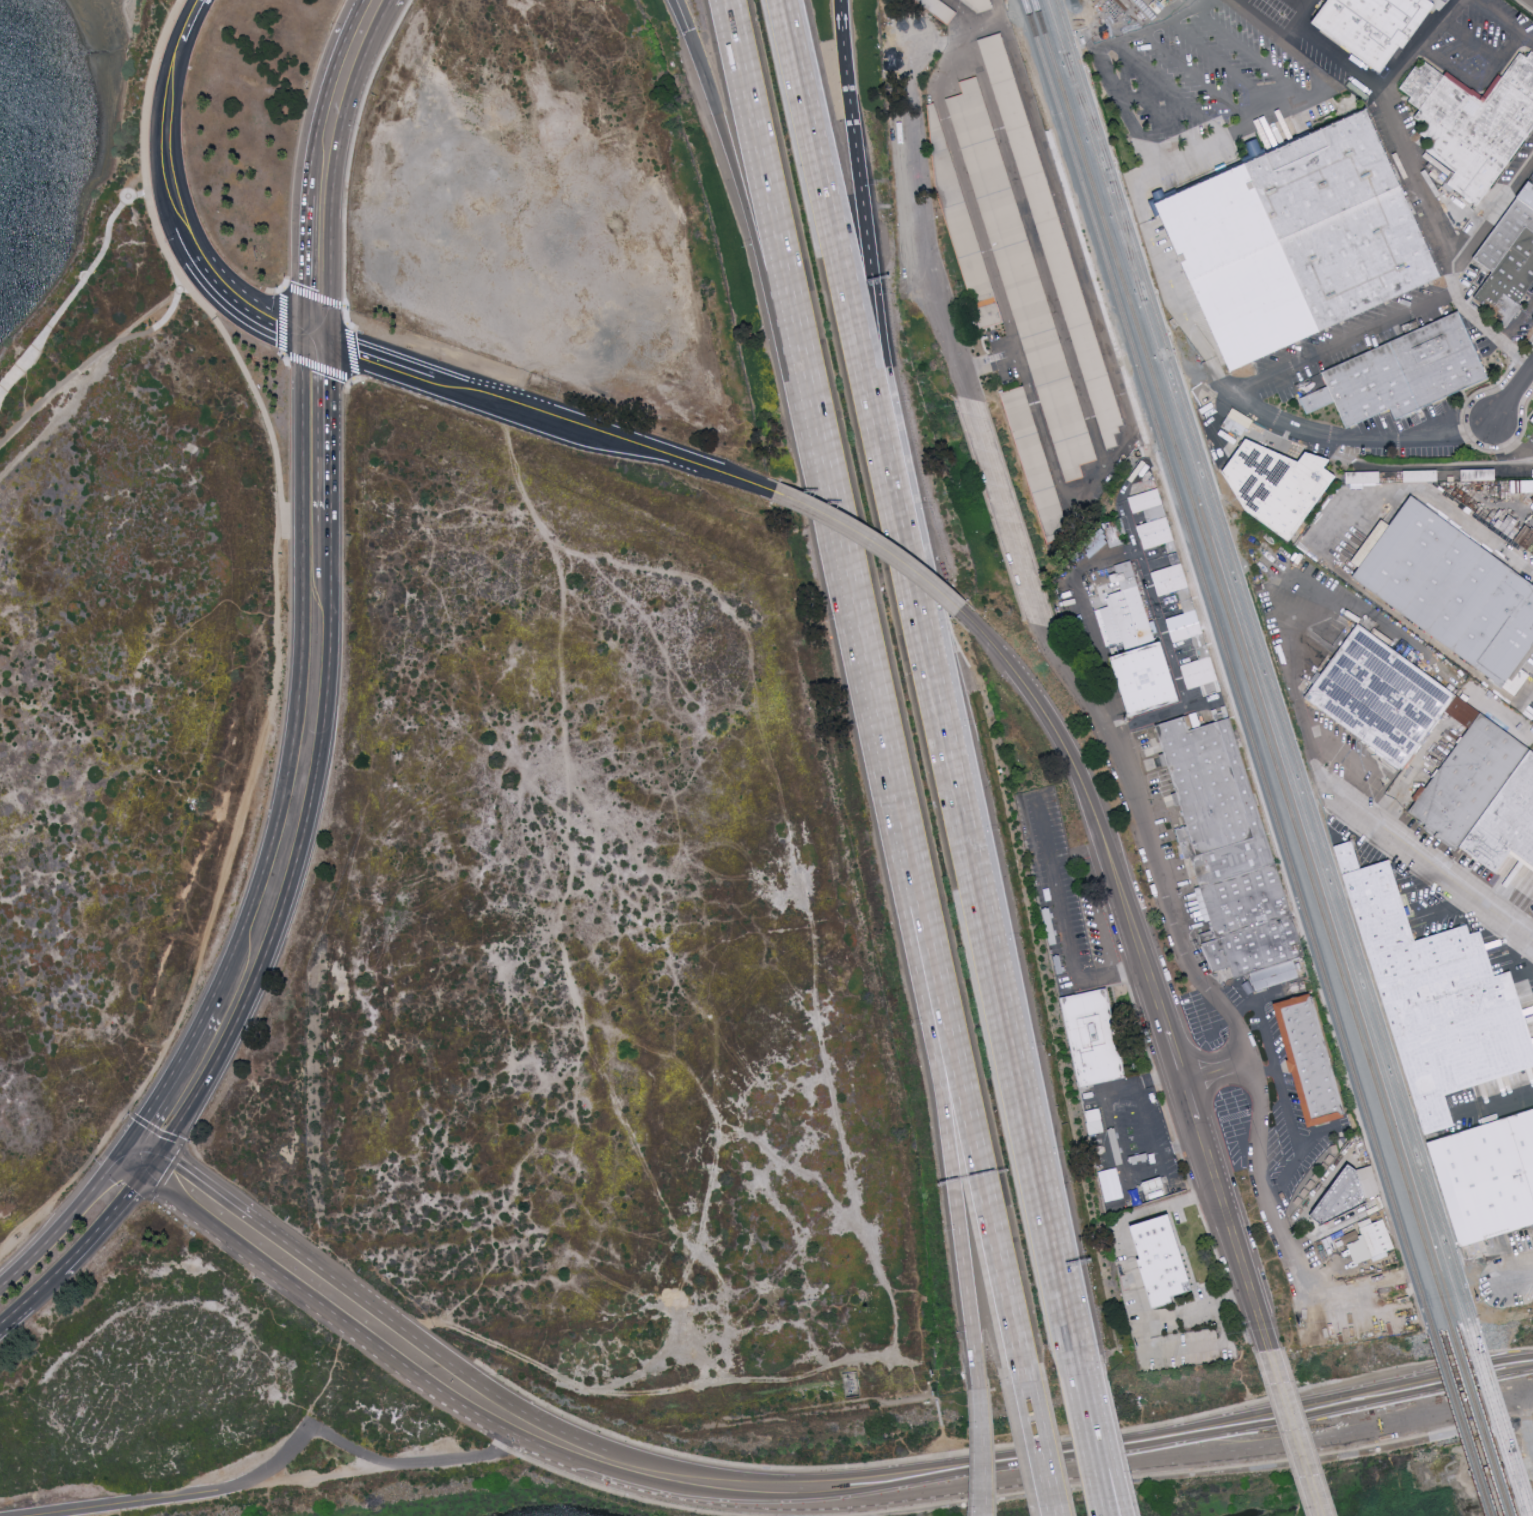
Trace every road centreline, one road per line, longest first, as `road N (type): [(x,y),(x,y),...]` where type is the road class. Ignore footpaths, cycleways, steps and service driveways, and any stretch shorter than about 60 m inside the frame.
road 1 (residential): [(1251,1062),(1233,1024),(1176,952),(1114,738),(1036,622),(920,237),(908,56)]
road 2 (primary): [(507,1437),(611,1481),(674,1497),(795,1508),(1249,1456),(1532,1400)]
road 3 (motorway): [(1080,1380),(911,595)]
road 4 (primary): [(297,329),(296,715),(262,874),(212,1009)]
road 5 (primary): [(161,1157),(259,978),(307,830),(329,670),(328,510)]
road 6 (motorway): [(911,595),(779,0)]
road 7 (motorway): [(895,818),(978,1389)]
road 8 (motorway): [(895,818),(1016,1372)]
road 9 (motorway): [(911,595),(845,96)]
road 10 (primary): [(146,1177),(507,1437)]
road 11 (motorway): [(720,0),(809,420)]
road 12 (motorway): [(809,420),(895,818)]
road 13 (motorway): [(689,33),(809,420)]
road 14 (primary): [(1145,962),(1066,746),(1022,677),(961,612)]
road 15 (primary): [(326,344),(336,157),(368,50),(394,0)]
road 16 (primary): [(774,492),(462,392)]
road 17 (tertiary): [(233,297),(182,233),(162,156),(173,63),(198,0)]
road 18 (residential): [(35,1515),(245,1483),(283,1460),(315,1426)]
road 19 (residential): [(1312,779),(1532,941)]
road 20 (residential): [(1184,1085),(1251,1062),(1266,1195),(1296,1254)]
road 21 (primary): [(1272,1353),(1196,1121)]
road 22 (primary): [(961,612),(875,545),(774,492)]
road 23 (residential): [(315,1426),(393,1462),(465,1459),(502,1447),(507,1437)]
road 24 (primary): [(358,0),(311,116),(298,193)]
road 25 (primary): [(119,1157),(0,1282)]
road 26 (primary): [(1323,1515),(1272,1353)]
road 27 (primary): [(328,510),(326,344)]
road 28 (primary): [(212,1009),(134,1139)]
road 29 (motorway): [(1016,1372),(1053,1515)]
road 30 (primary): [(298,193),(297,329)]
road 31 (track): [(256,1478),(349,1476),(382,1460)]
road 32 (motorway): [(978,1389),(981,1515)]
road 33 (primary): [(65,1273),(146,1177)]

